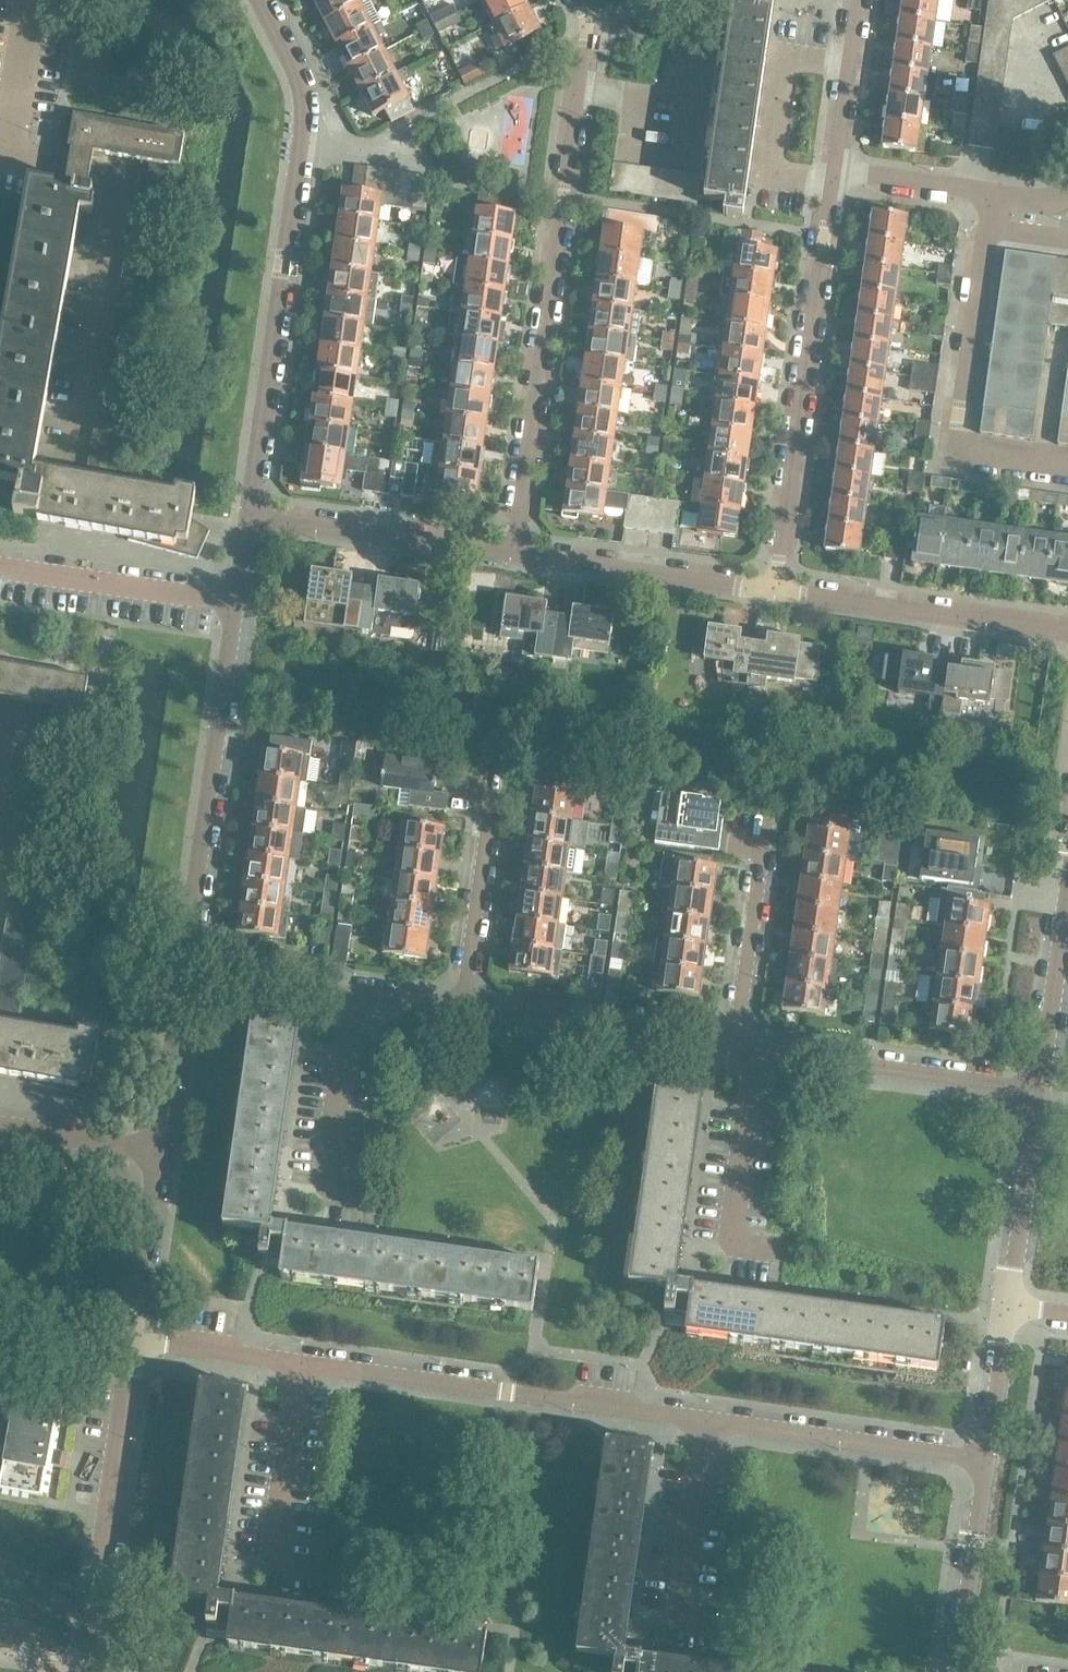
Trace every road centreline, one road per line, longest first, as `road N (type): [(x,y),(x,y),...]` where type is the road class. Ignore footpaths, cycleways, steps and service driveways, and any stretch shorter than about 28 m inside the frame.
road 1 (residential): [(515,552),(591,29),(577,0)]
road 2 (residential): [(246,512),(296,177),(301,83),(259,0)]
road 3 (residential): [(780,594),(832,174)]
road 4 (residential): [(698,1414),(298,1361)]
road 5 (residential): [(184,971),(235,595)]
road 6 (residential): [(1067,466),(956,446),(985,195)]
road 7 (residential): [(82,1671),(132,1338)]
road 8 (residential): [(1067,634),(780,594)]
road 9 (residential): [(980,1452),(698,1414)]
road 10 (residential): [(1031,1093),(752,1052)]
road 11 (residential): [(736,1048),(460,1006)]
road 12 (residential): [(515,552),(246,512)]
road 13 (residential): [(780,594),(515,552)]
road 14 (residential): [(1031,1093),(1067,835)]
road 15 (residential): [(0,564),(235,595)]
road 16 (residential): [(736,1048),(766,816)]
road 17 (residential): [(705,1617),(676,1613),(698,1414)]
road 18 (residential): [(460,1006),(492,779)]
road 19 (residential): [(301,1563),(273,1558),(298,1361)]
road 20 (residential): [(949,1671),(980,1452)]
road 21 (residential): [(760,1244),(730,1239),(752,1052)]
road 22 (residential): [(348,1189),(328,1186),(352,994)]
road 23 (residential): [(1002,1302),(1031,1093)]
road 24 (residential): [(132,1338),(159,1153)]
road 25 (residential): [(159,1153),(184,971)]
road 26 (residential): [(832,174),(855,0)]
road 27 (residential): [(352,994),(184,971)]
road 28 (residential): [(298,1361),(132,1338)]
road 29 (residential): [(159,1153),(0,1131)]
road 30 (residential): [(985,195),(832,174)]
road 31 (residential): [(980,1452),(1002,1302)]

